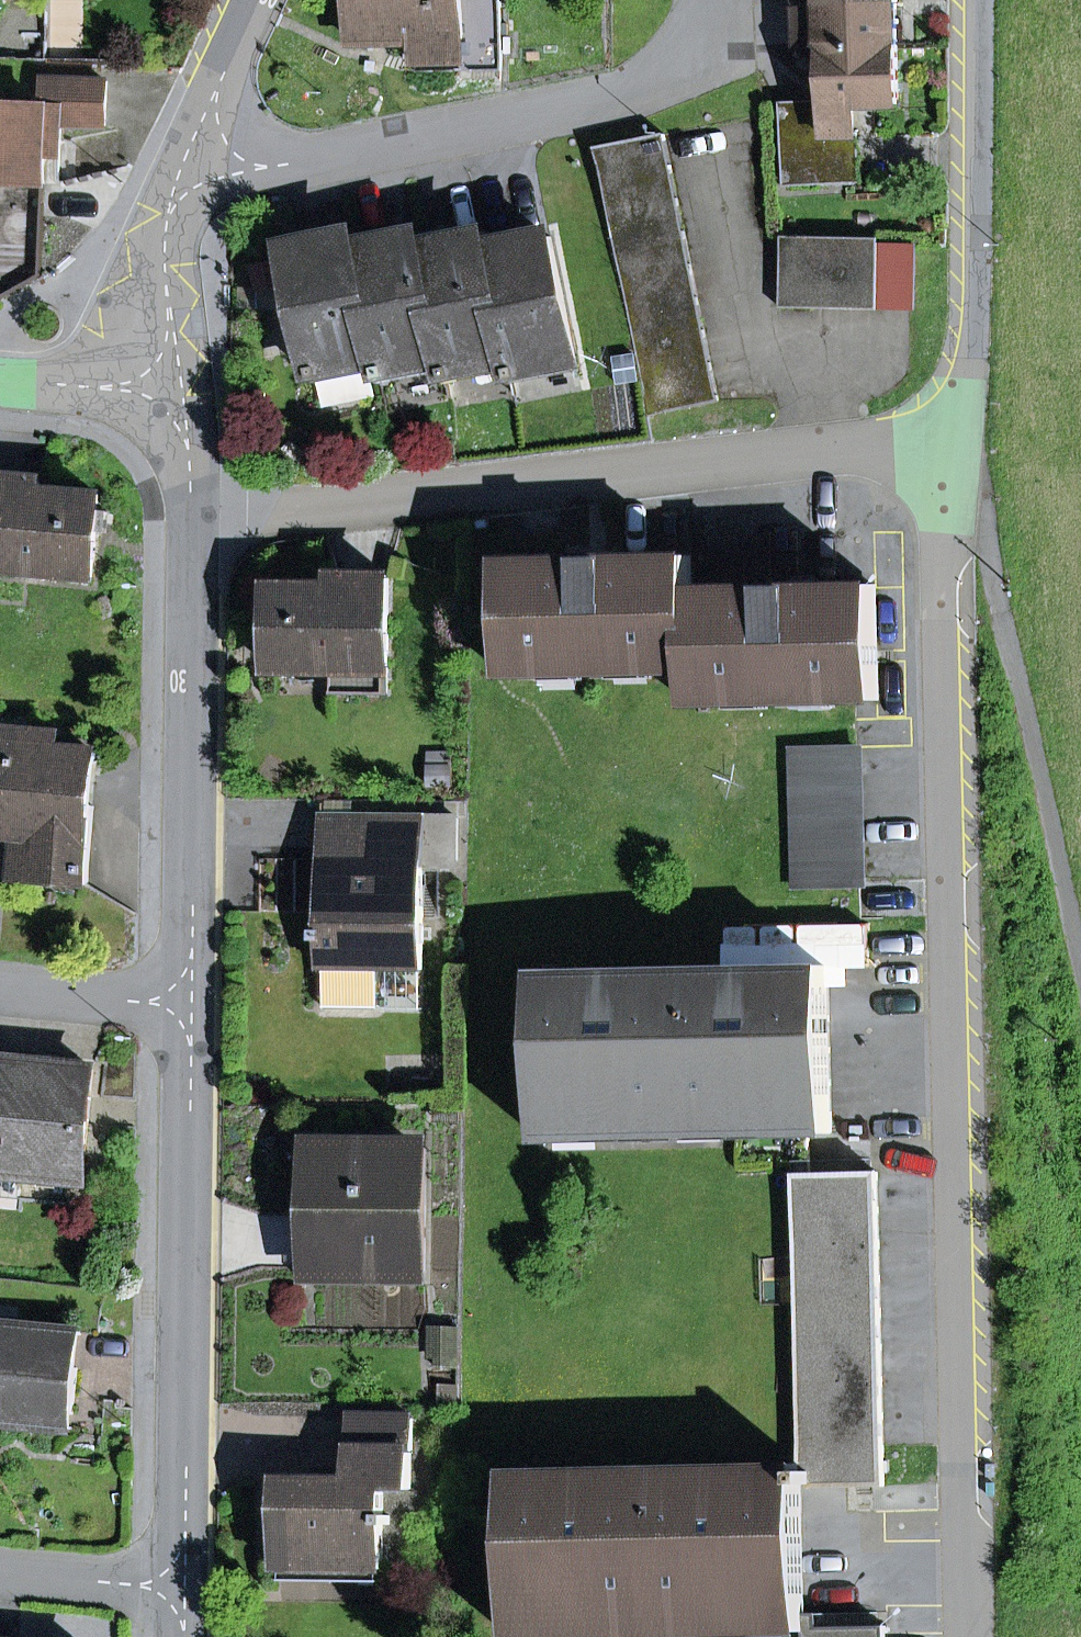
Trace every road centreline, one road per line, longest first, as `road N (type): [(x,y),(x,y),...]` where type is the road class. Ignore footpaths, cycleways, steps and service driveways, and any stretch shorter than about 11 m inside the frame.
road 1 (residential): [(965,1636),(953,440)]
road 2 (residential): [(953,440),(195,519)]
road 3 (residential): [(734,0),(738,63),(624,105),(284,165),(183,167)]
road 4 (residential): [(185,1587),(192,1008)]
road 5 (residential): [(192,1008),(195,519)]
road 6 (residential): [(953,440),(970,363),(972,0)]
road 7 (residential): [(180,383),(165,272),(168,219),(183,167)]
road 8 (residential): [(0,990),(192,1008)]
road 9 (residential): [(0,1573),(185,1587)]
road 10 (residential): [(183,167),(251,0)]
road 11 (residential): [(0,378),(180,383)]
road 12 (residential): [(195,519),(180,383)]

